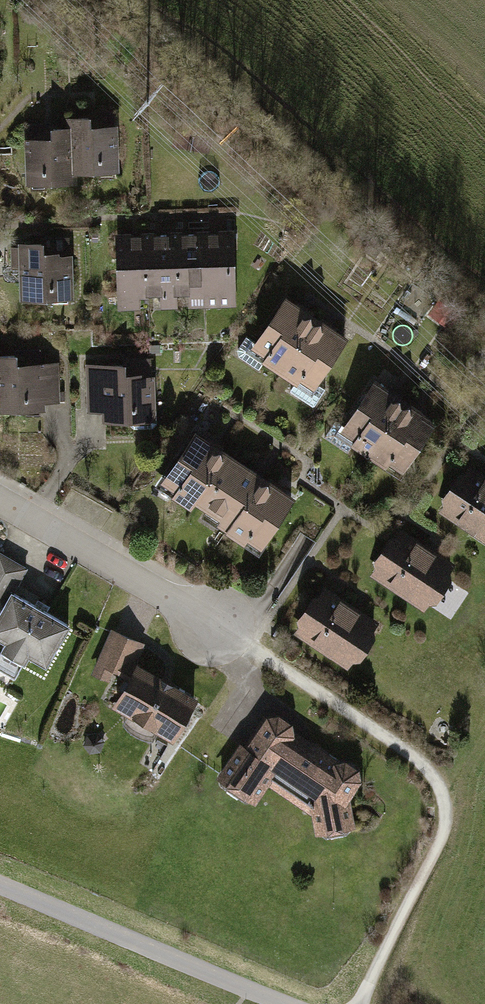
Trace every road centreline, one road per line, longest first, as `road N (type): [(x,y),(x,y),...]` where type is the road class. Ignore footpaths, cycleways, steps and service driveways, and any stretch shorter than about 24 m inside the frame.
road 1 (track): [(361,1003),(443,823),(440,794),(427,768),(243,646)]
road 2 (track): [(0,886),(288,1003)]
road 3 (residential): [(0,488),(243,646)]

